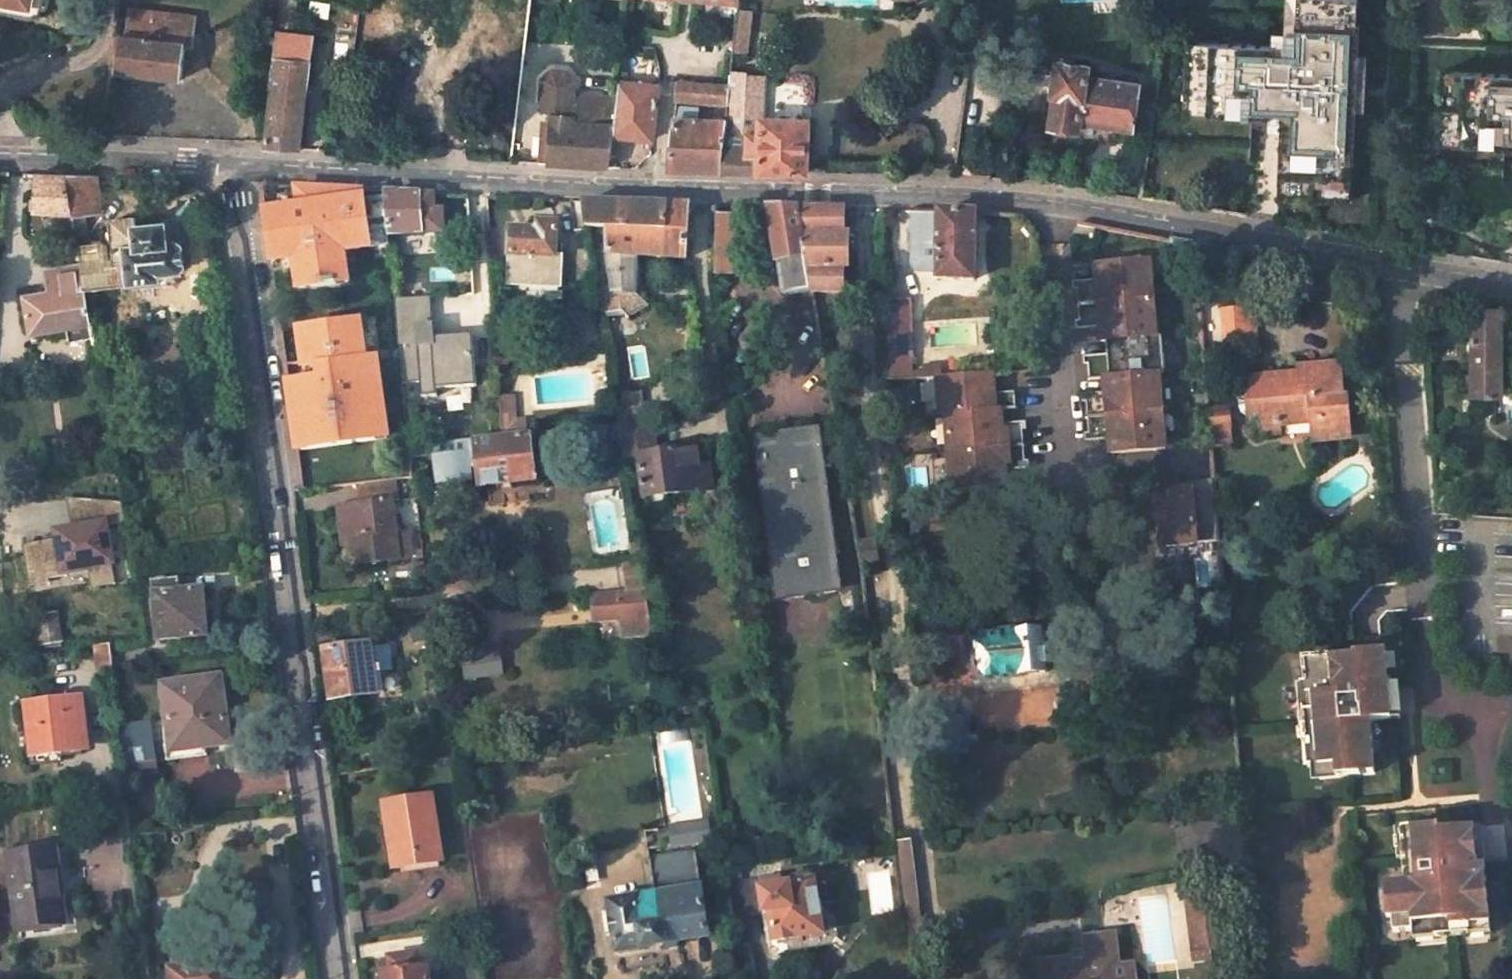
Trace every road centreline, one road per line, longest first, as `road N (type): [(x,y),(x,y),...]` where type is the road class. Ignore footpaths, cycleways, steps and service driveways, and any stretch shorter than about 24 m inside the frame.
road 1 (tertiary): [(230,166),(1030,200),(1511,286)]
road 2 (unclassified): [(339,978),(230,166)]
road 3 (tertiary): [(0,156),(230,166)]

